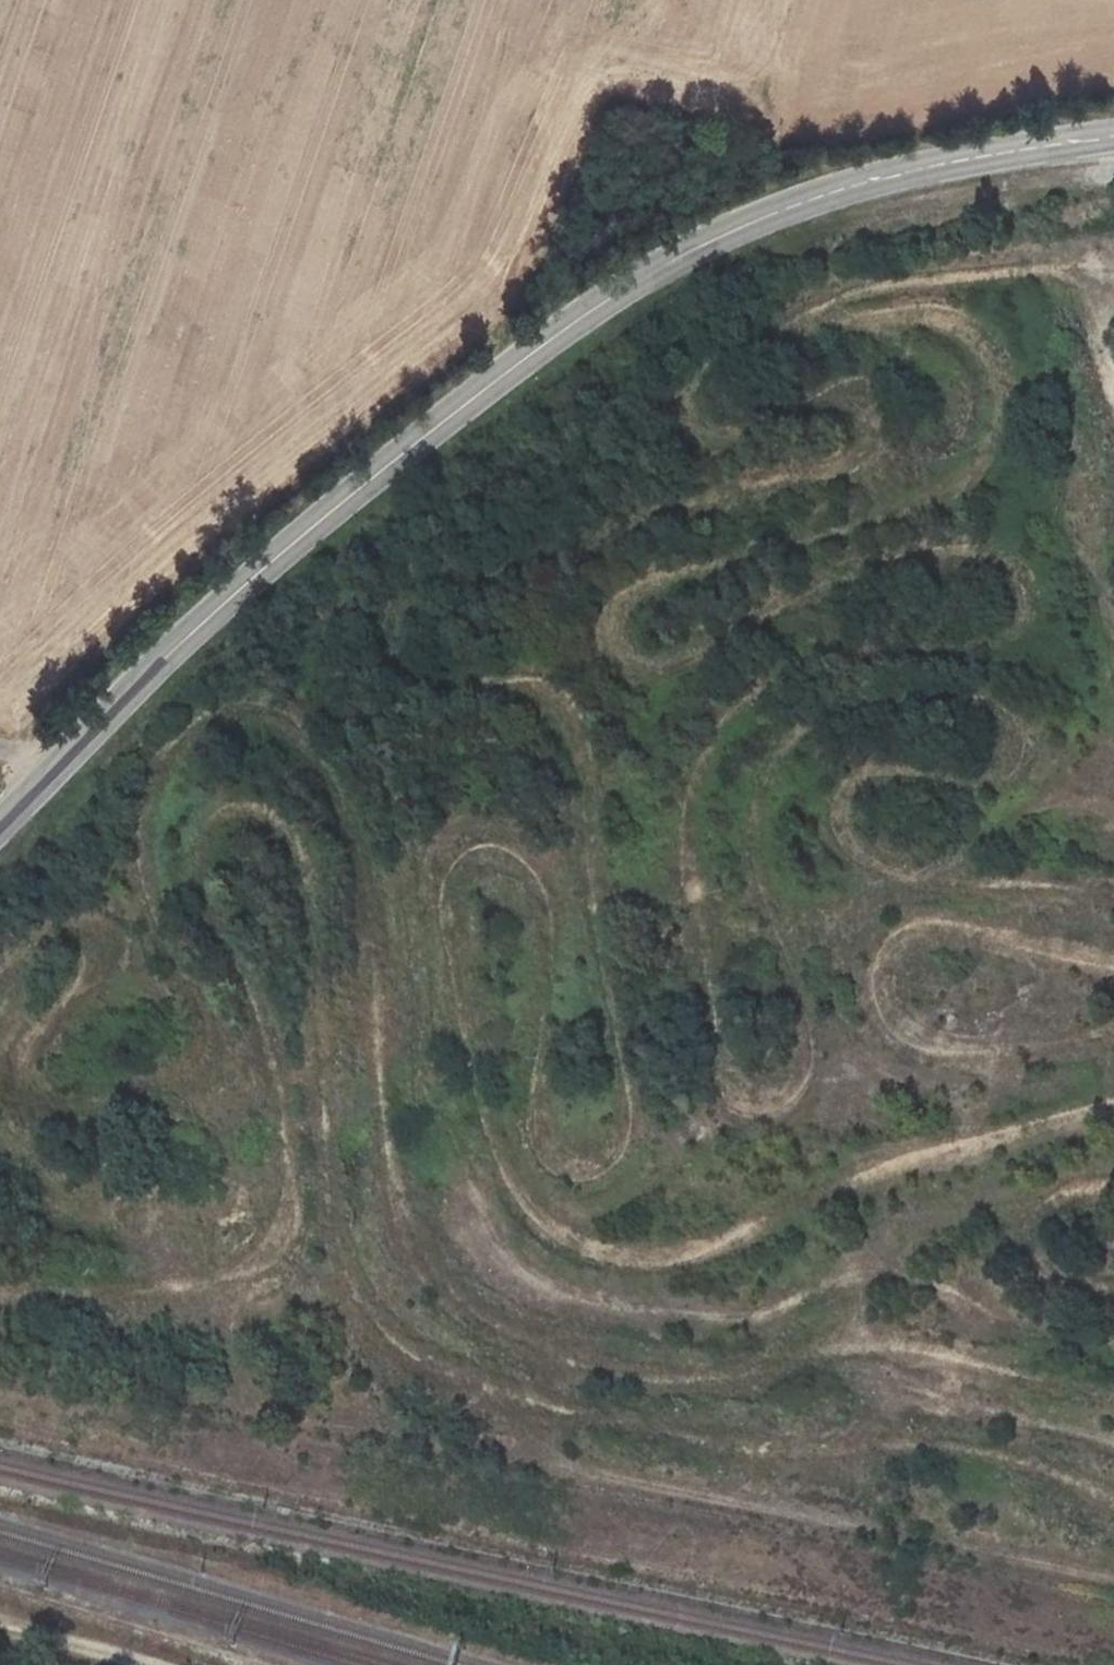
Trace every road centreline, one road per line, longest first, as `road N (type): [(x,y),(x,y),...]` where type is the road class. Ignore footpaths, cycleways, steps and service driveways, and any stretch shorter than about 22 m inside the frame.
road 1 (tertiary): [(0,826),(183,642),(334,510),(621,291),(730,231),(866,182),(1113,136)]
road 2 (track): [(152,1664),(0,1628)]

